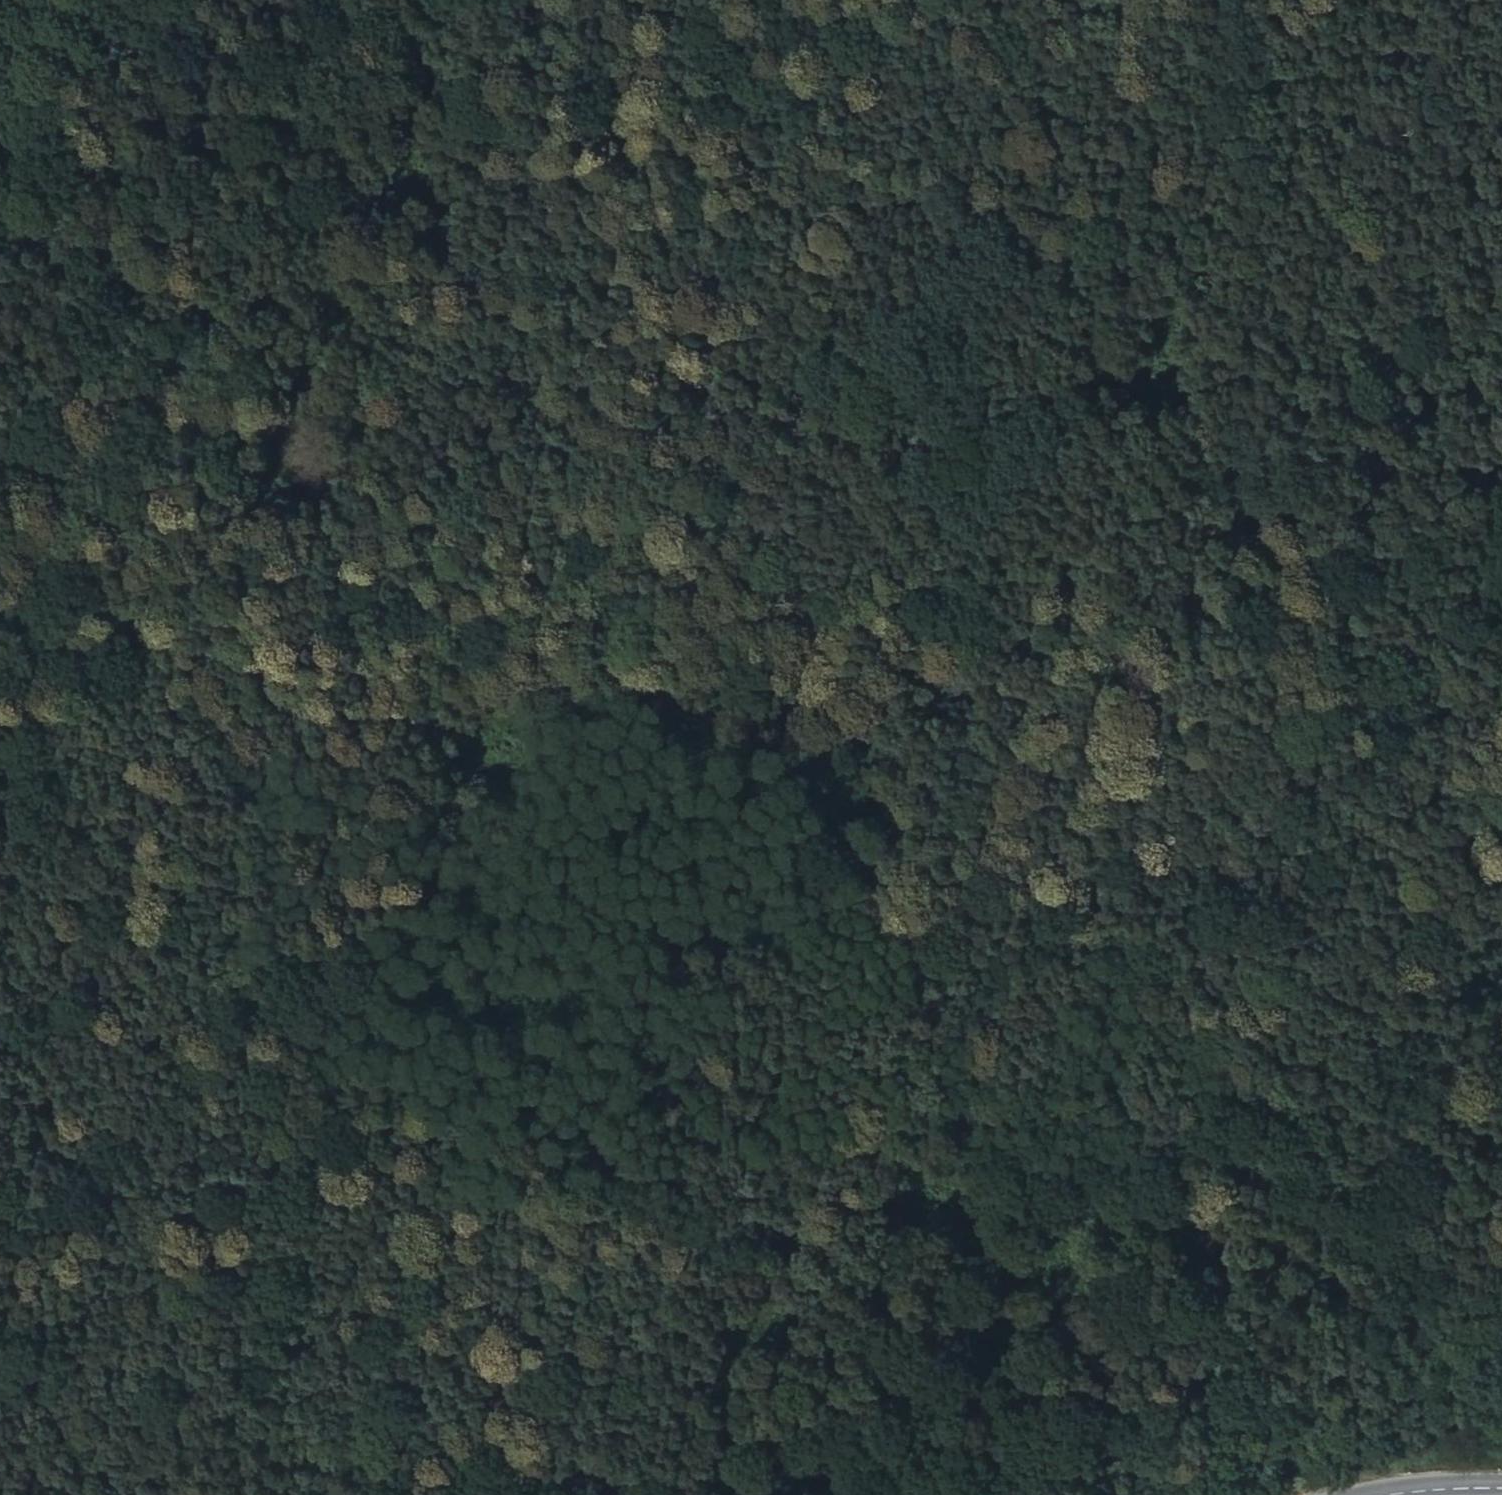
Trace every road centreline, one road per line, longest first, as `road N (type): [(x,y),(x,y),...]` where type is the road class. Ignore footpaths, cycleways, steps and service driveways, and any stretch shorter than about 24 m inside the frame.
road 1 (track): [(1501,732),(439,670),(0,692)]
road 2 (tertiary): [(1378,1494),(1501,1484)]

